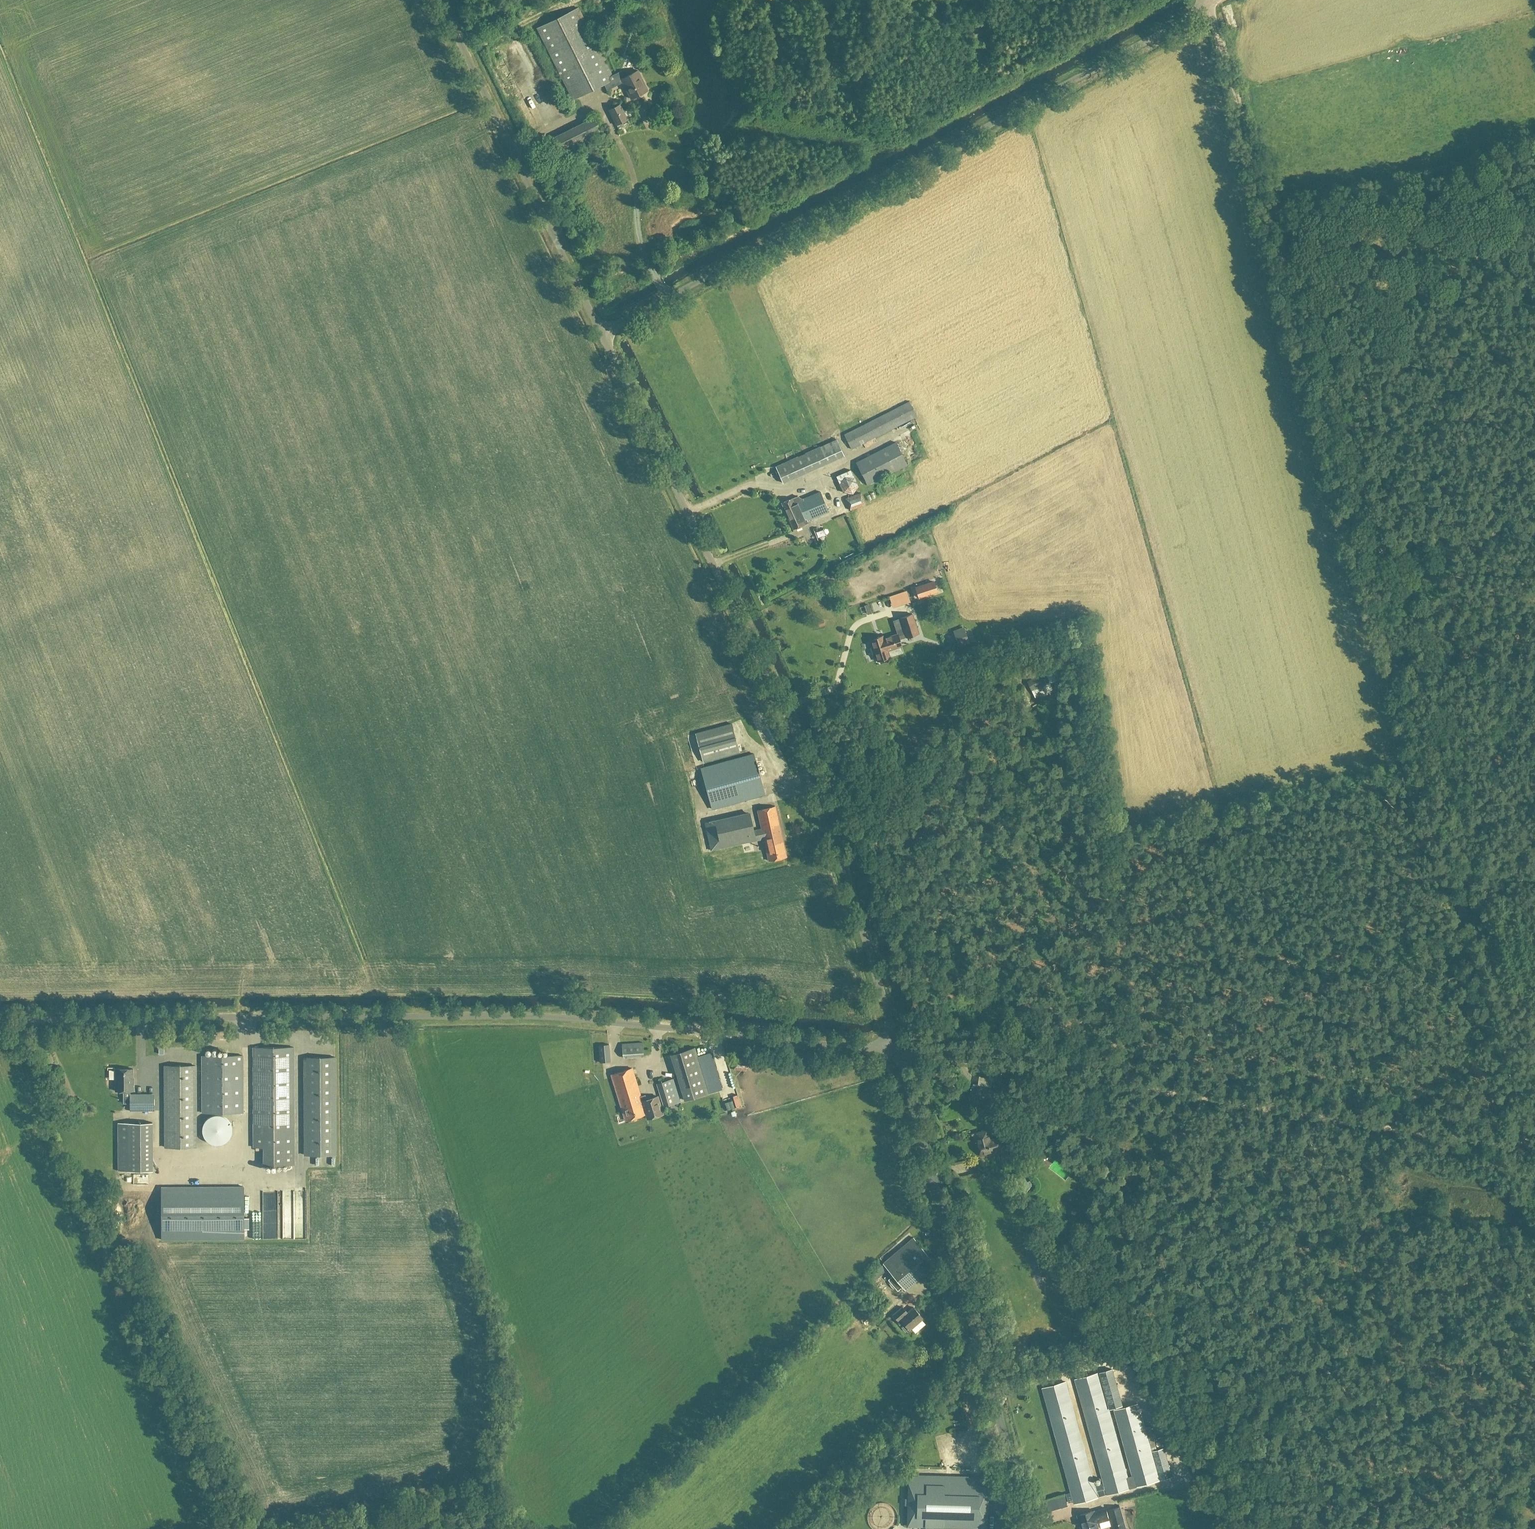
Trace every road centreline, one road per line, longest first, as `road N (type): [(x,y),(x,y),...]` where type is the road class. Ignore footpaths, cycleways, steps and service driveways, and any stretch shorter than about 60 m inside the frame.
road 1 (track): [(1530,1152),(1208,5)]
road 2 (unclassified): [(0,1020),(532,1016),(898,1051)]
road 3 (unclassified): [(898,1051),(821,785),(601,334)]
road 4 (unclassified): [(601,334),(1186,18),(1206,0)]
road 5 (track): [(1530,1152),(898,1051)]
road 6 (unclassified): [(1029,1528),(898,1051)]
road 7 (unclassified): [(601,334),(440,0)]

